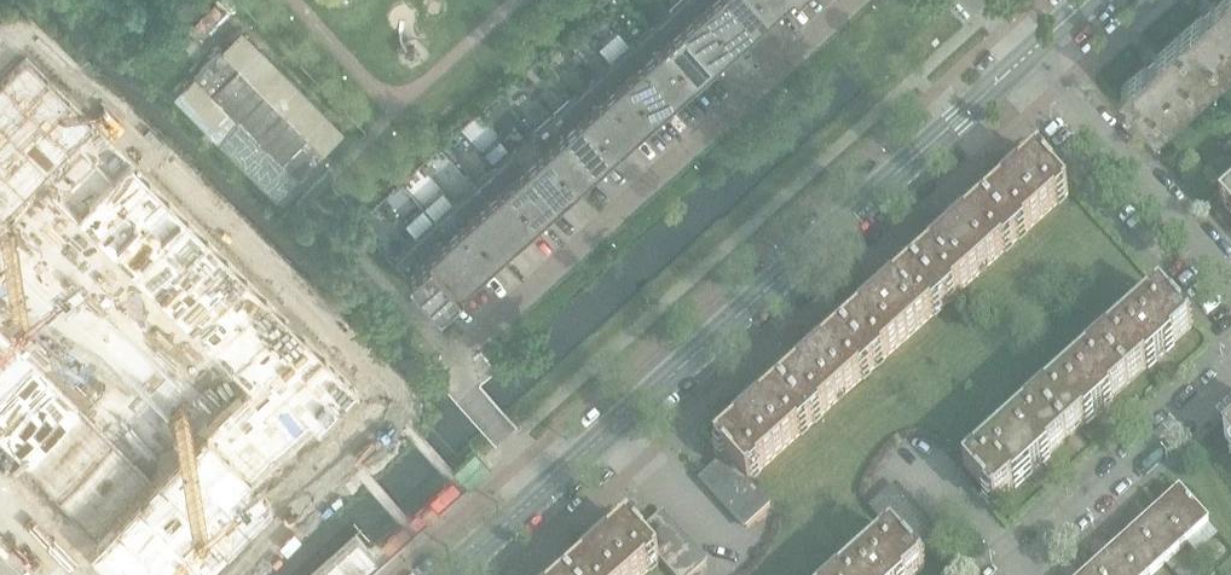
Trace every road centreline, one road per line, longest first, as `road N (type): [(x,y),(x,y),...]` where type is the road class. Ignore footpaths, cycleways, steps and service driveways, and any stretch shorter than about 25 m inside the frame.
road 1 (tertiary): [(456,574),(1030,56)]
road 2 (residential): [(1230,283),(1030,56)]
road 3 (residential): [(1010,574),(1230,374)]

